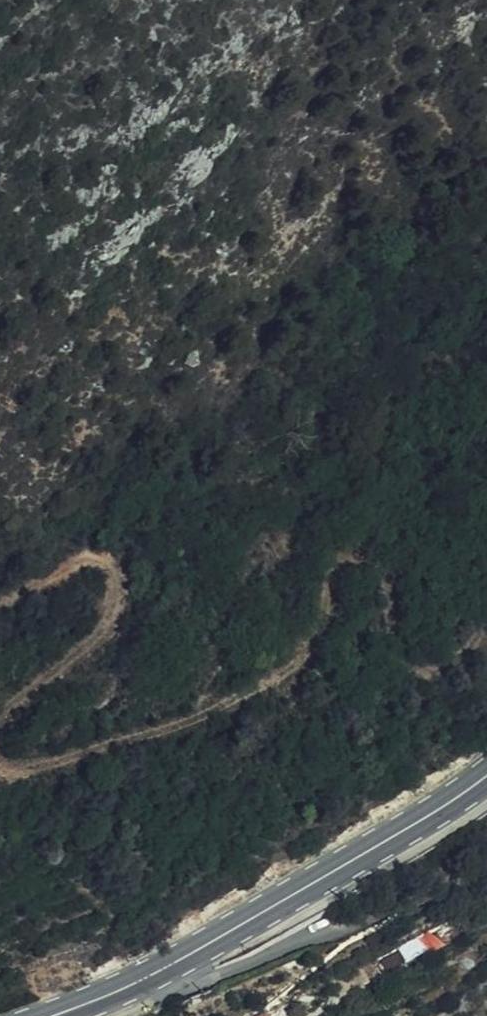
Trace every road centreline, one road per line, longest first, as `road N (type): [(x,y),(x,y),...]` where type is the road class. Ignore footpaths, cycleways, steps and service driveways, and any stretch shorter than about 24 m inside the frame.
road 1 (primary): [(50,1015),(125,989),(211,942),(486,776)]

